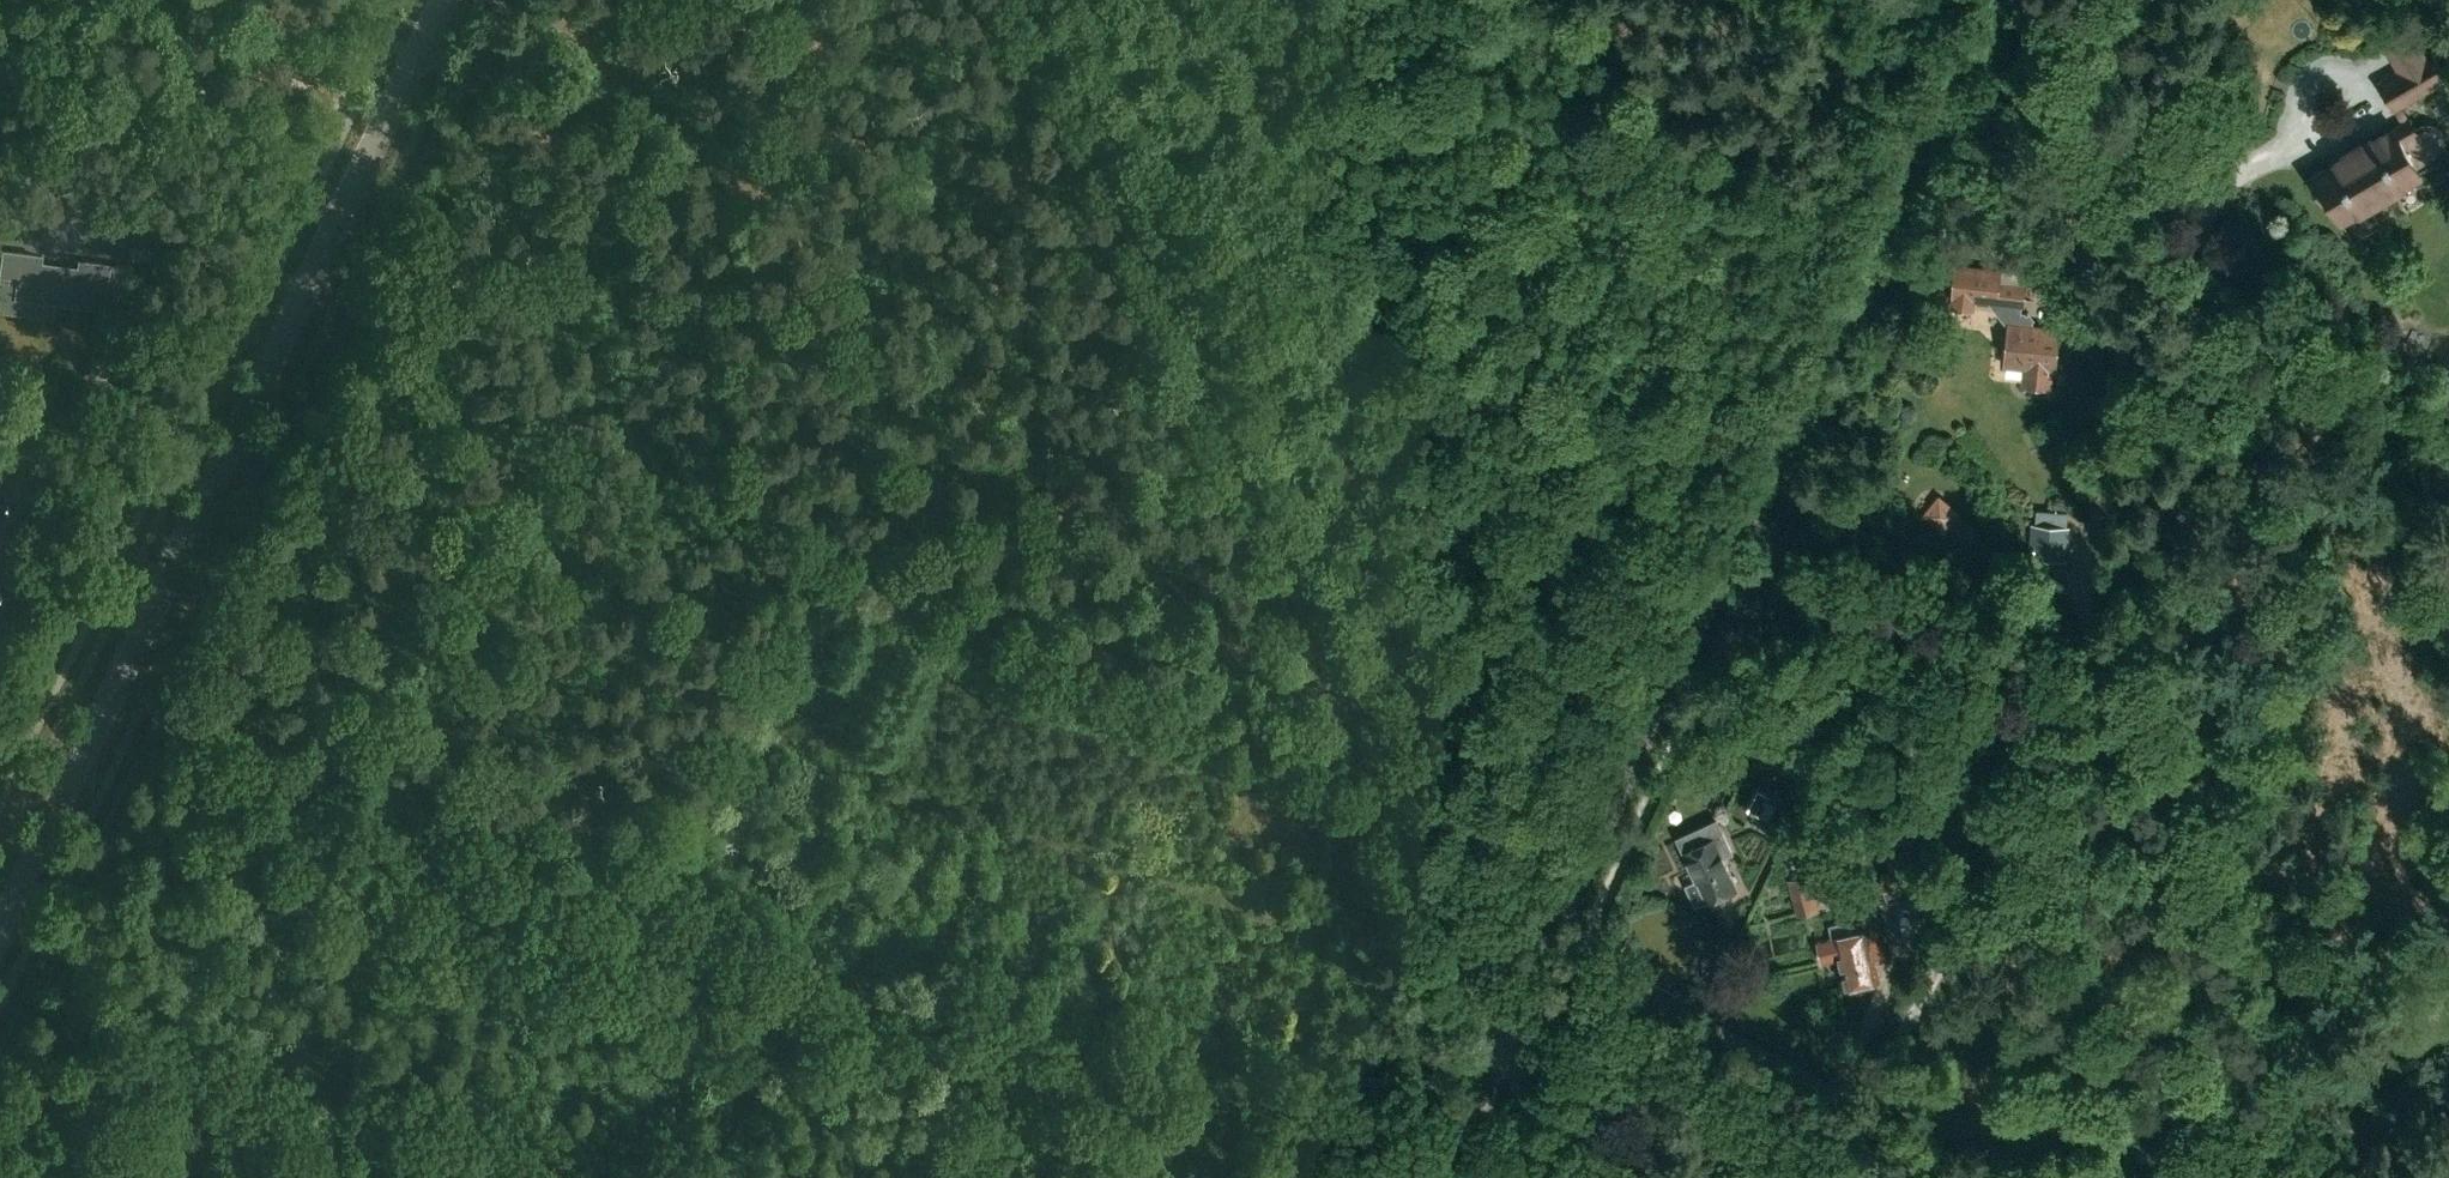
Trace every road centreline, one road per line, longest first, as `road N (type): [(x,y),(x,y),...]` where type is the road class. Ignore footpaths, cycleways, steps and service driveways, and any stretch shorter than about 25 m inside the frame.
road 1 (tertiary): [(1523,1087),(1042,0)]
road 2 (residential): [(0,937),(452,0)]
road 3 (residential): [(1989,1177),(1612,978),(1578,989),(1523,1087)]
road 4 (track): [(397,117),(266,51),(0,103)]

